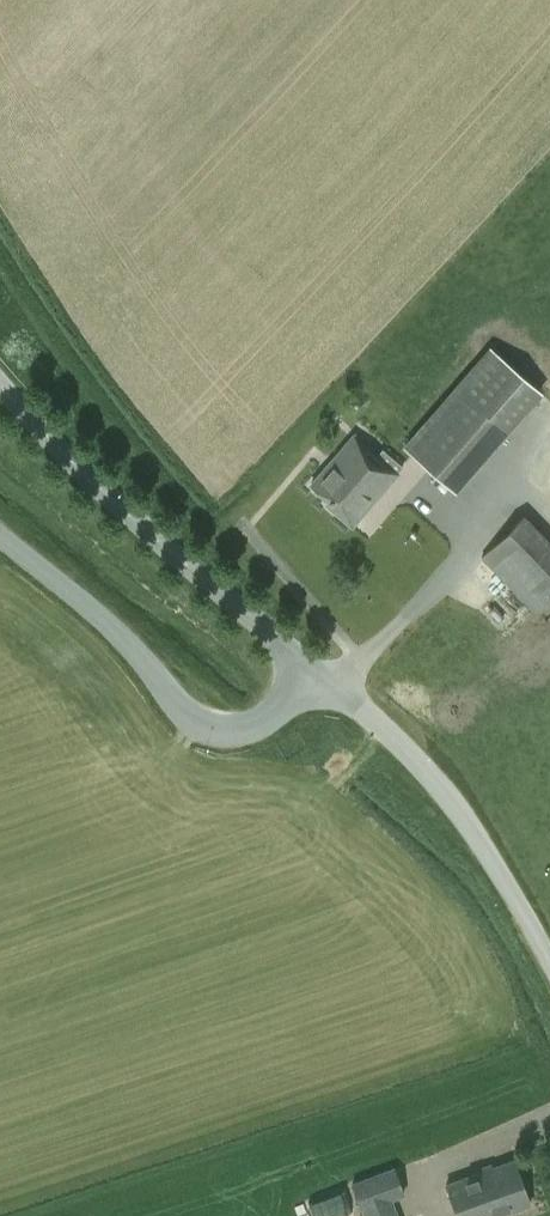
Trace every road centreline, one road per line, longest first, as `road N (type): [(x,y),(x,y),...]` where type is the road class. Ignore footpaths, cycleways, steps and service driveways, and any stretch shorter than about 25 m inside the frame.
road 1 (unclassified): [(318,673),(78,469),(0,384)]
road 2 (unclassified): [(318,673),(265,724),(245,731),(202,721),(0,535)]
road 3 (unclassified): [(549,966),(477,836),(408,753),(318,673)]

